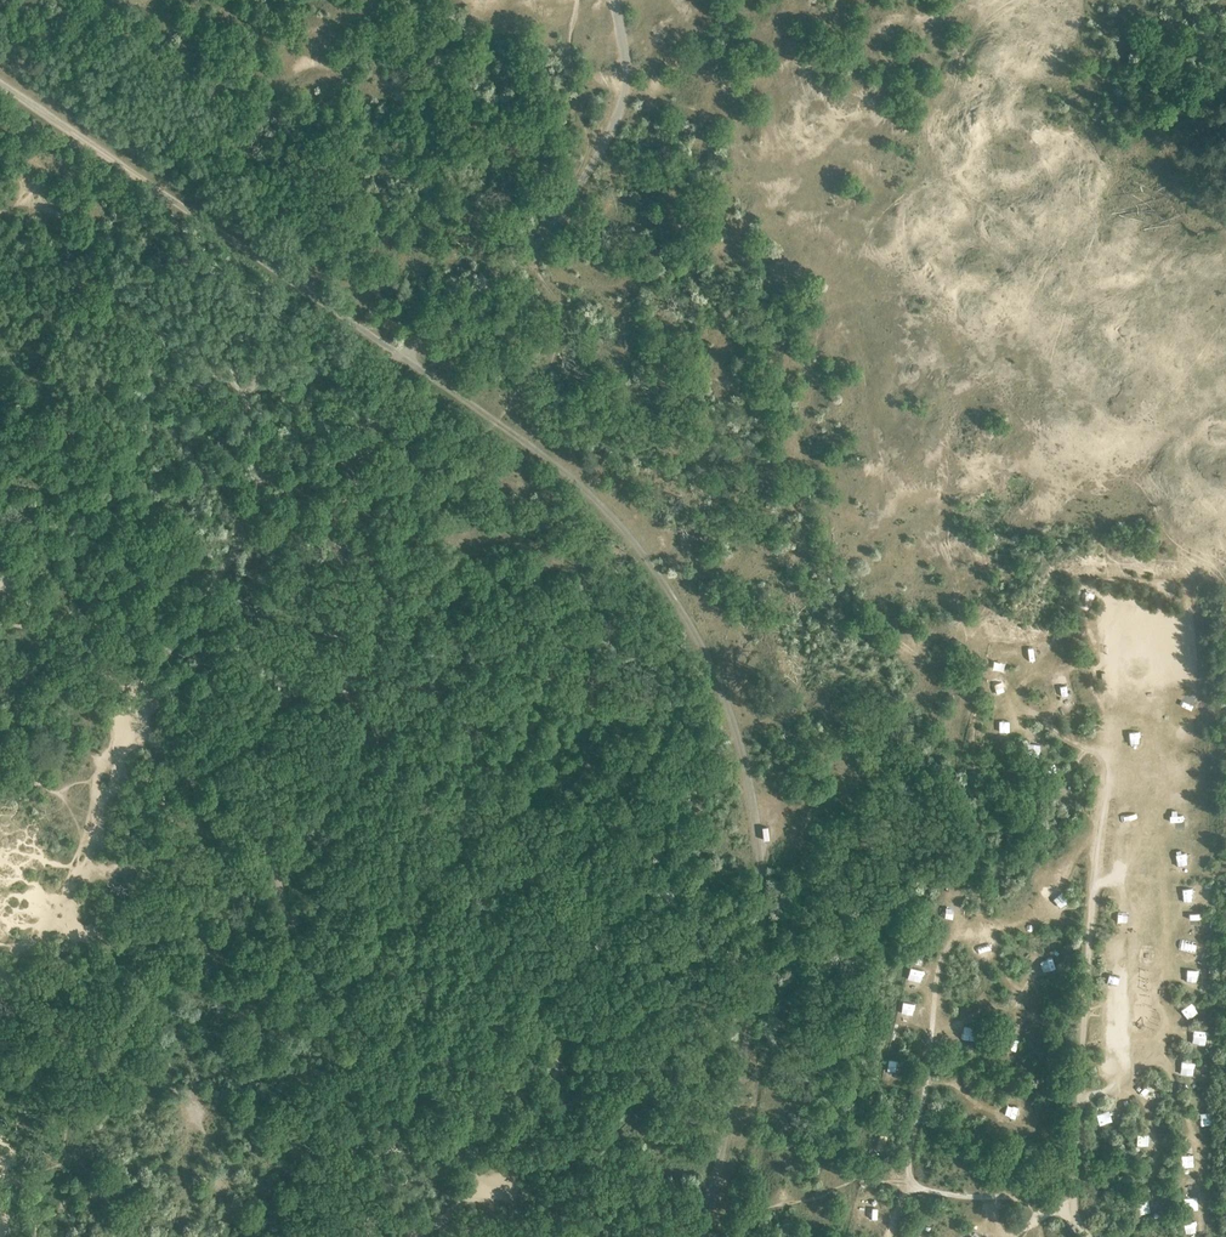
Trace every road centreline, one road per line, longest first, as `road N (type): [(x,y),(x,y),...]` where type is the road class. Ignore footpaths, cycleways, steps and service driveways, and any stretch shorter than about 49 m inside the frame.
road 1 (track): [(1088,1236),(1071,1210),(1094,888)]
road 2 (track): [(917,1190),(911,1173),(945,965)]
road 3 (track): [(1071,1210),(917,1190)]

